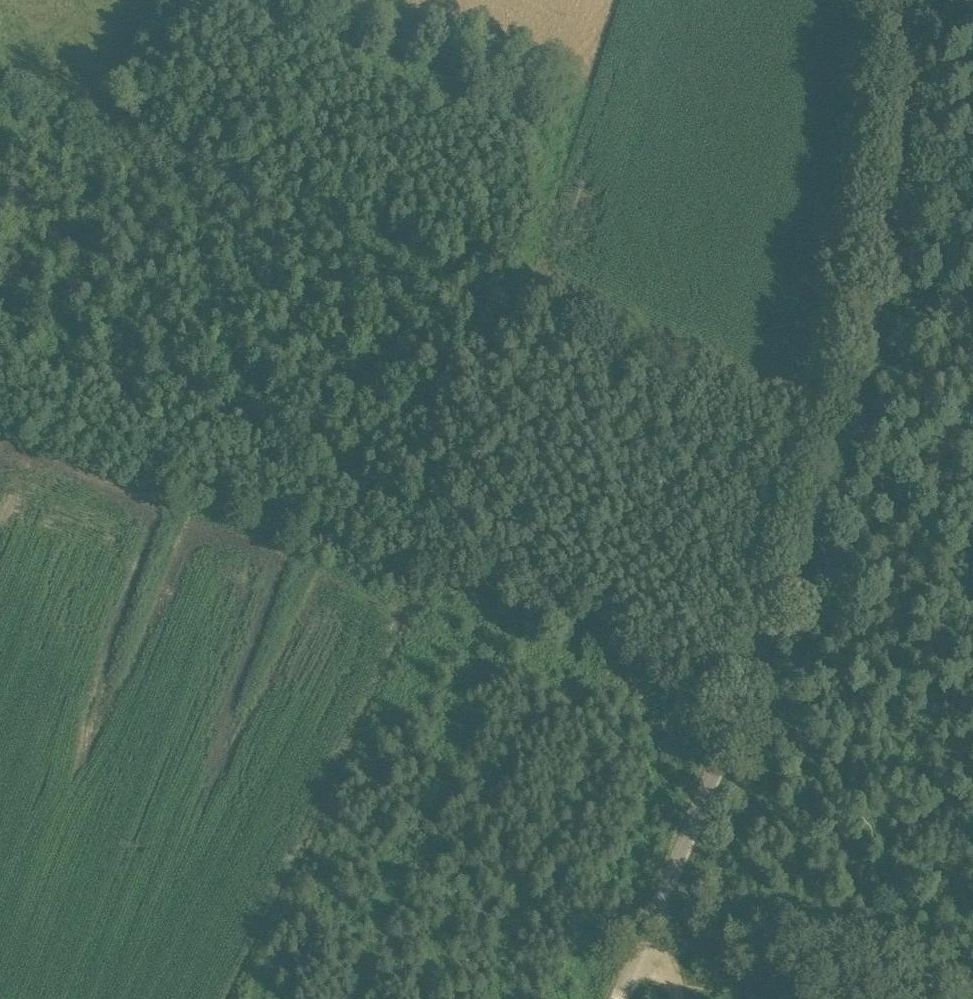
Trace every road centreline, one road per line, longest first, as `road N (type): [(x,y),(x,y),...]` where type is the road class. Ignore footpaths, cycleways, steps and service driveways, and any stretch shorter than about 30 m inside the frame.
road 1 (unclassified): [(618,998),(753,688),(852,358),(879,206),(894,0)]

